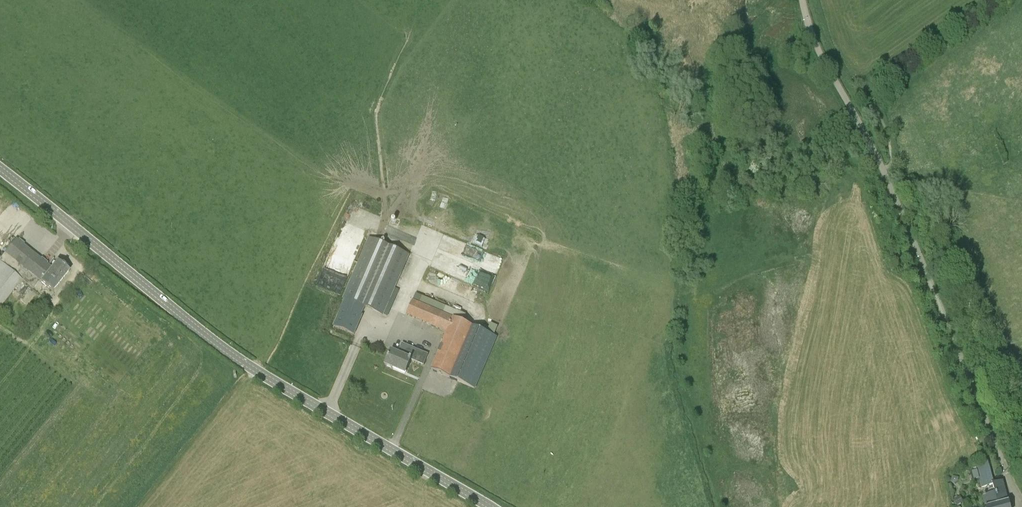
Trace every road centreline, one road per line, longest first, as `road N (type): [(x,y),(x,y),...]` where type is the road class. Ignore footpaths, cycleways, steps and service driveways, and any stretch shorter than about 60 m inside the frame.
road 1 (tertiary): [(491,506),(246,364),(0,169)]
road 2 (unclassified): [(1021,505),(883,170),(819,52),(802,0)]

